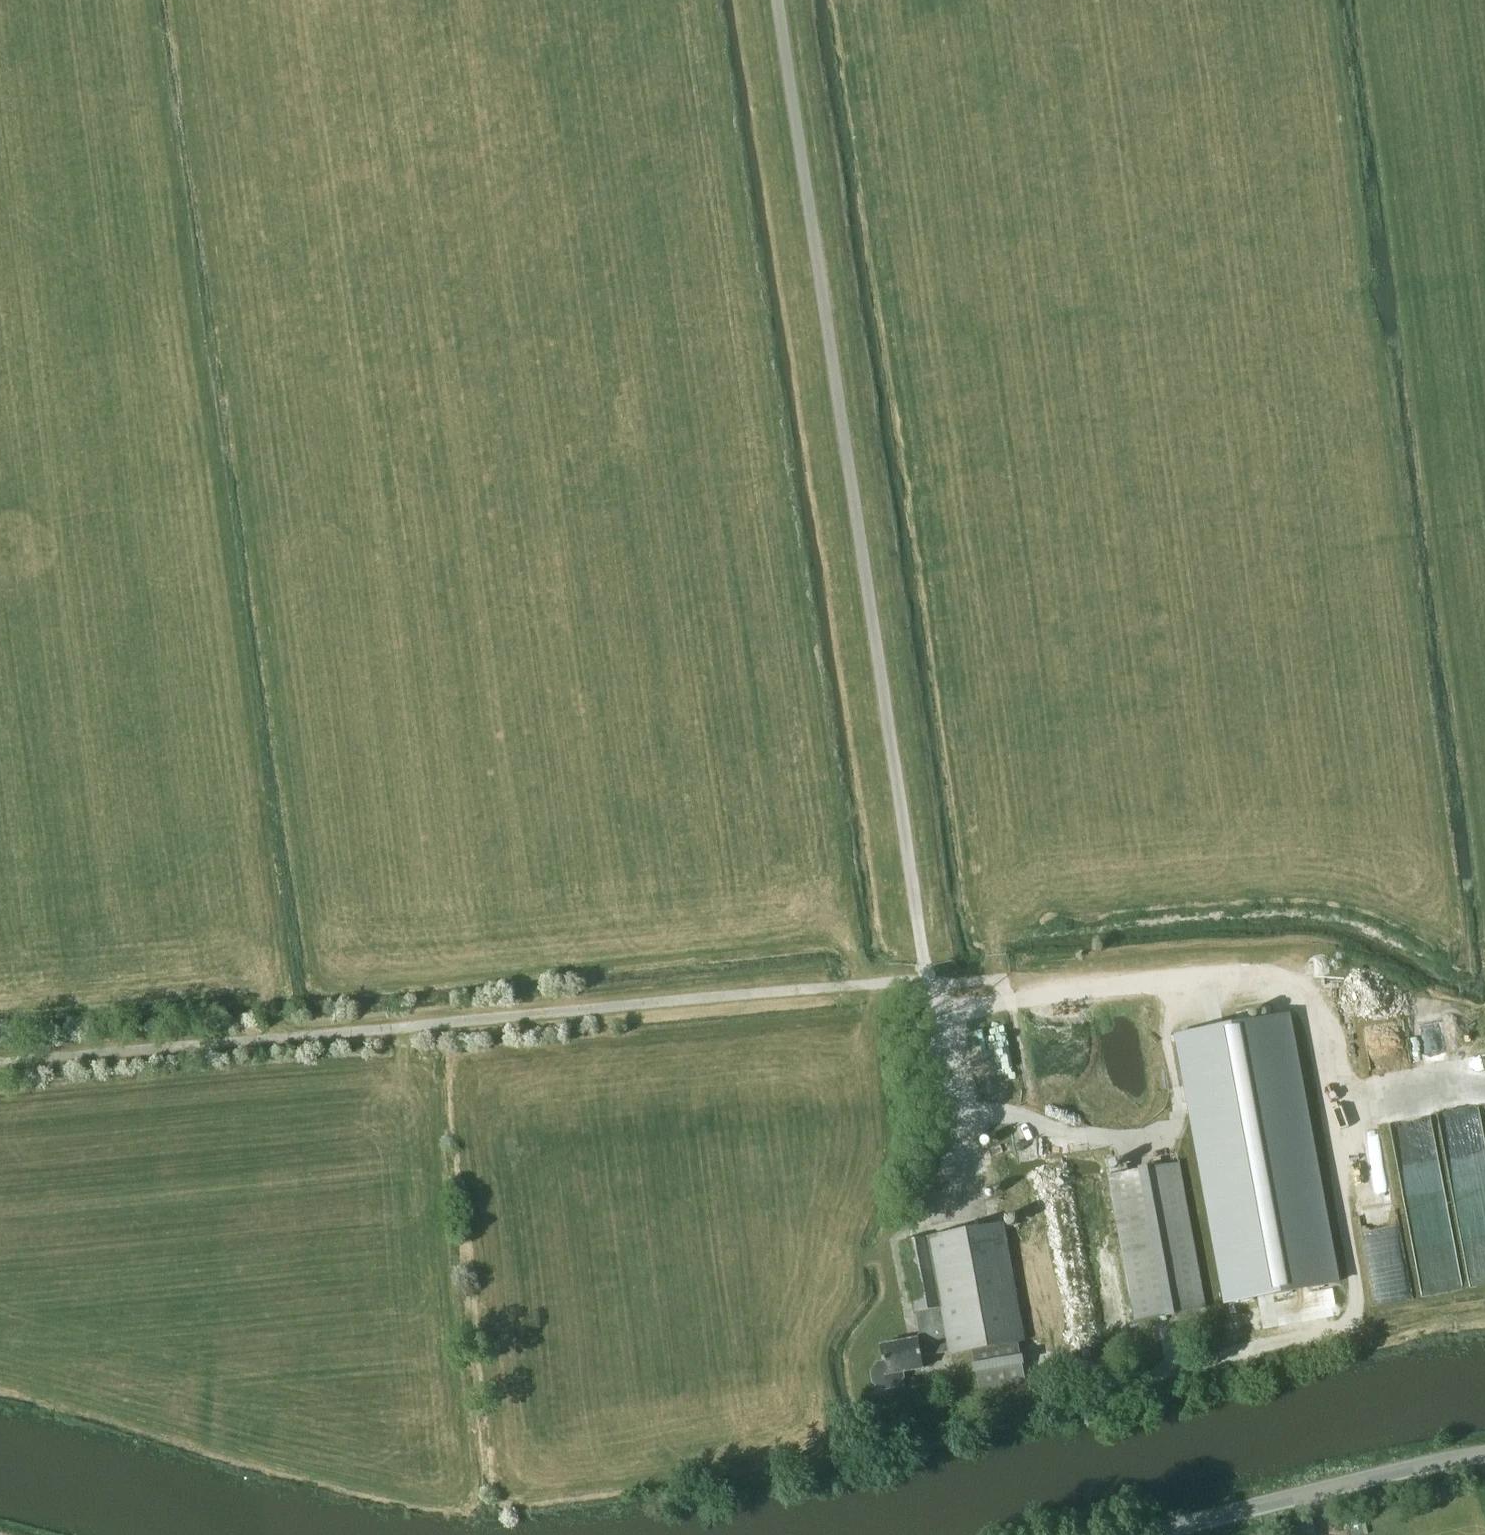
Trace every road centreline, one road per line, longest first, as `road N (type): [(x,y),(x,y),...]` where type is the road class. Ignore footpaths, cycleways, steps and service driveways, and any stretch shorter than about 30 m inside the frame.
road 1 (tertiary): [(1138,1534),(1428,1457),(1484,1452)]

